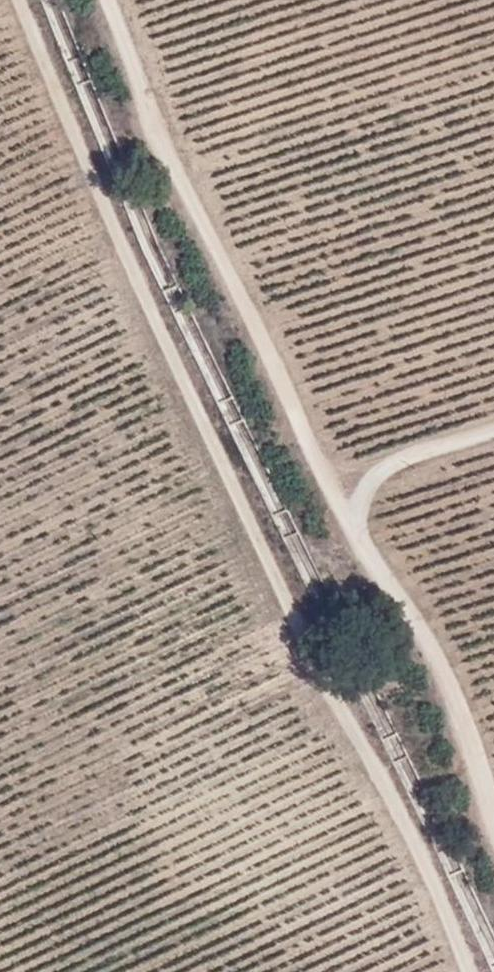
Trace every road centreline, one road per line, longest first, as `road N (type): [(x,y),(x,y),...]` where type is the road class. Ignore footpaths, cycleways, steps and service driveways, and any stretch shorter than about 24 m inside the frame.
road 1 (track): [(455,971),(424,883),(266,573),(12,0)]
road 2 (track): [(107,0),(349,517),(445,685),(493,816)]
road 3 (track): [(349,517),(367,483),(392,465),(493,431)]

